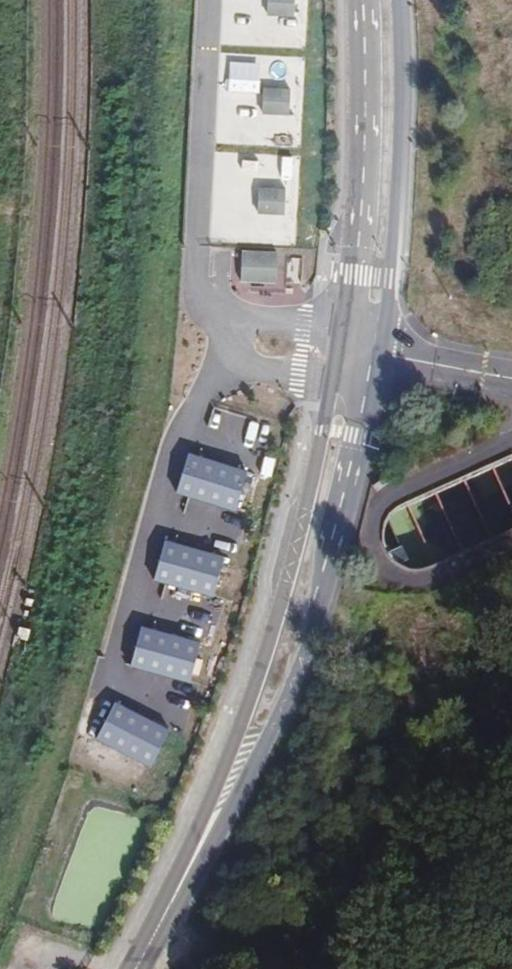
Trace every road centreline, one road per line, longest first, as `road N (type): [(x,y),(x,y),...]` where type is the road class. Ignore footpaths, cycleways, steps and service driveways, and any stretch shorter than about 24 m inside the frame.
road 1 (secondary): [(373,0),(369,261),(342,434),(310,564),(262,706),(135,968)]
road 2 (track): [(301,968),(151,940)]

